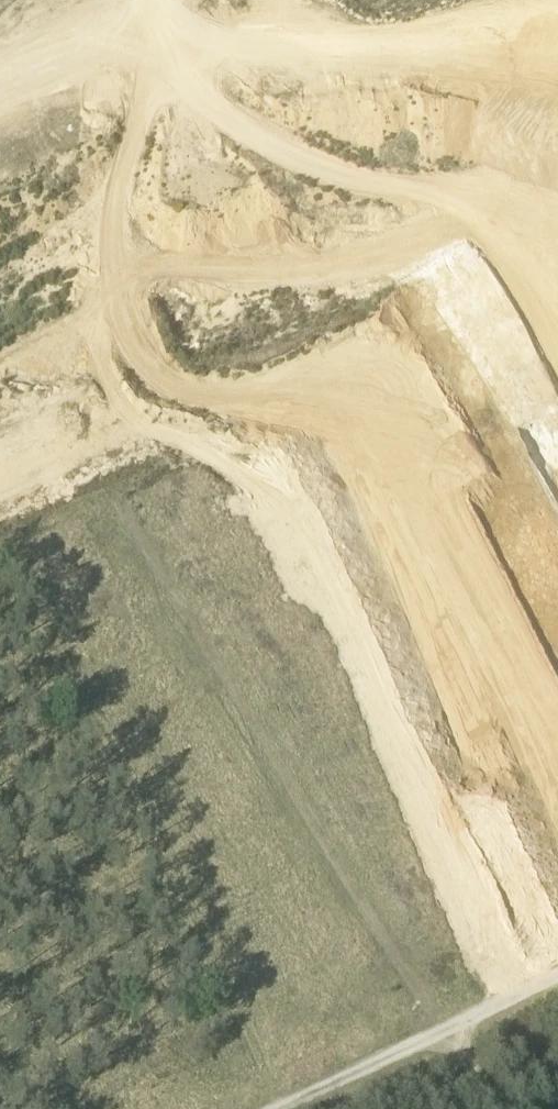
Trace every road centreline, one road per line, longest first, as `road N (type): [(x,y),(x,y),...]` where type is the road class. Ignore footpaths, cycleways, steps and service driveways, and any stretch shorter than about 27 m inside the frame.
road 1 (track): [(274,1108),(557,974)]
road 2 (track): [(102,0),(0,71)]

